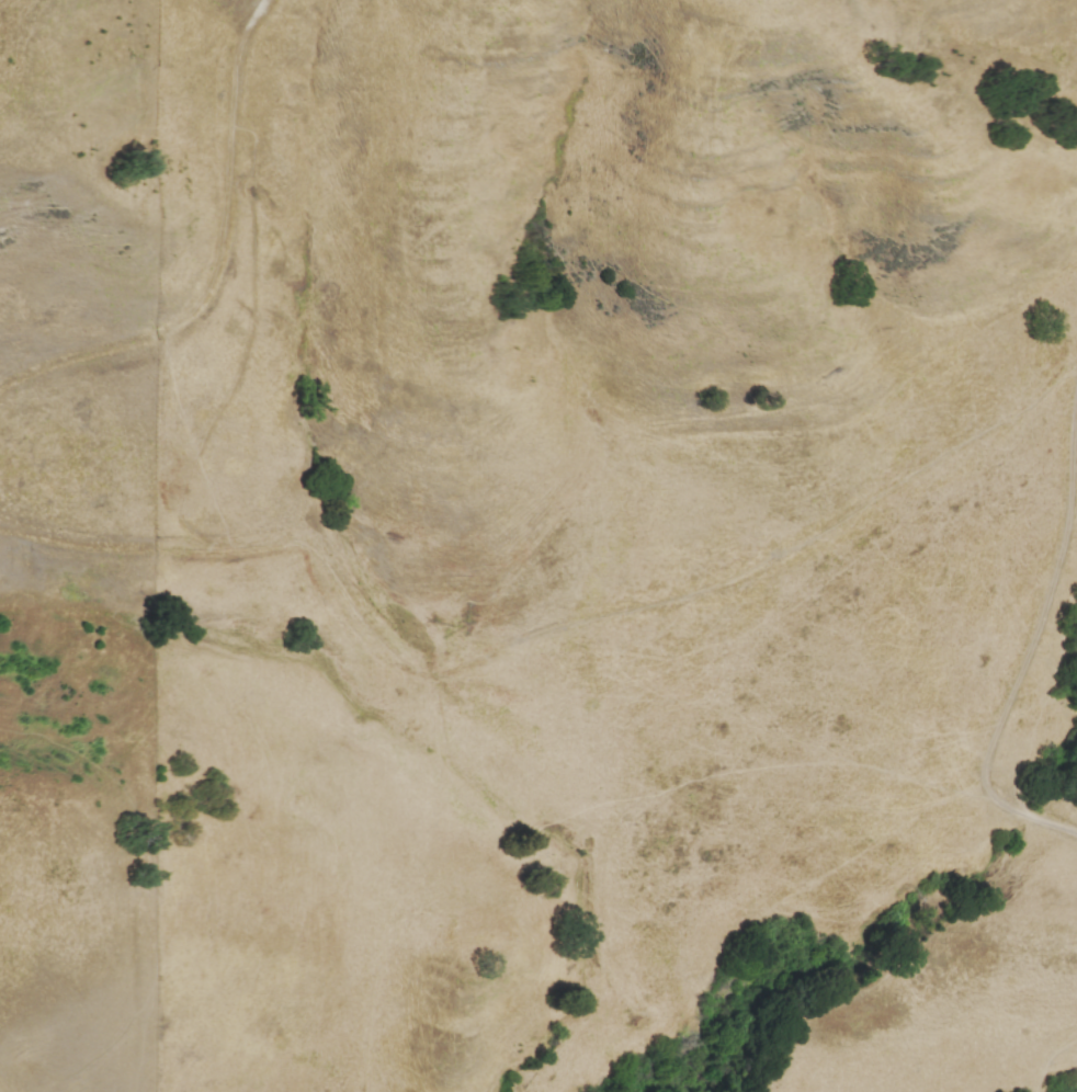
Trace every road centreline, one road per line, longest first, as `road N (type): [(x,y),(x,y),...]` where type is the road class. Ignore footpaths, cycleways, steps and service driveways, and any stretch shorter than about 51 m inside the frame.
road 1 (track): [(1076,350),(1028,409),(792,548),(735,591),(611,613),(443,674),(401,671),(322,601),(296,544),(213,549),(186,534),(179,519),(184,484),(241,354),(249,167),(231,90),(262,0)]
road 2 (track): [(1076,376),(1066,530),(984,774),(987,794),(1001,806),(1076,836)]
road 3 (track): [(159,334),(0,386)]
road 4 (track): [(158,549),(0,533)]

